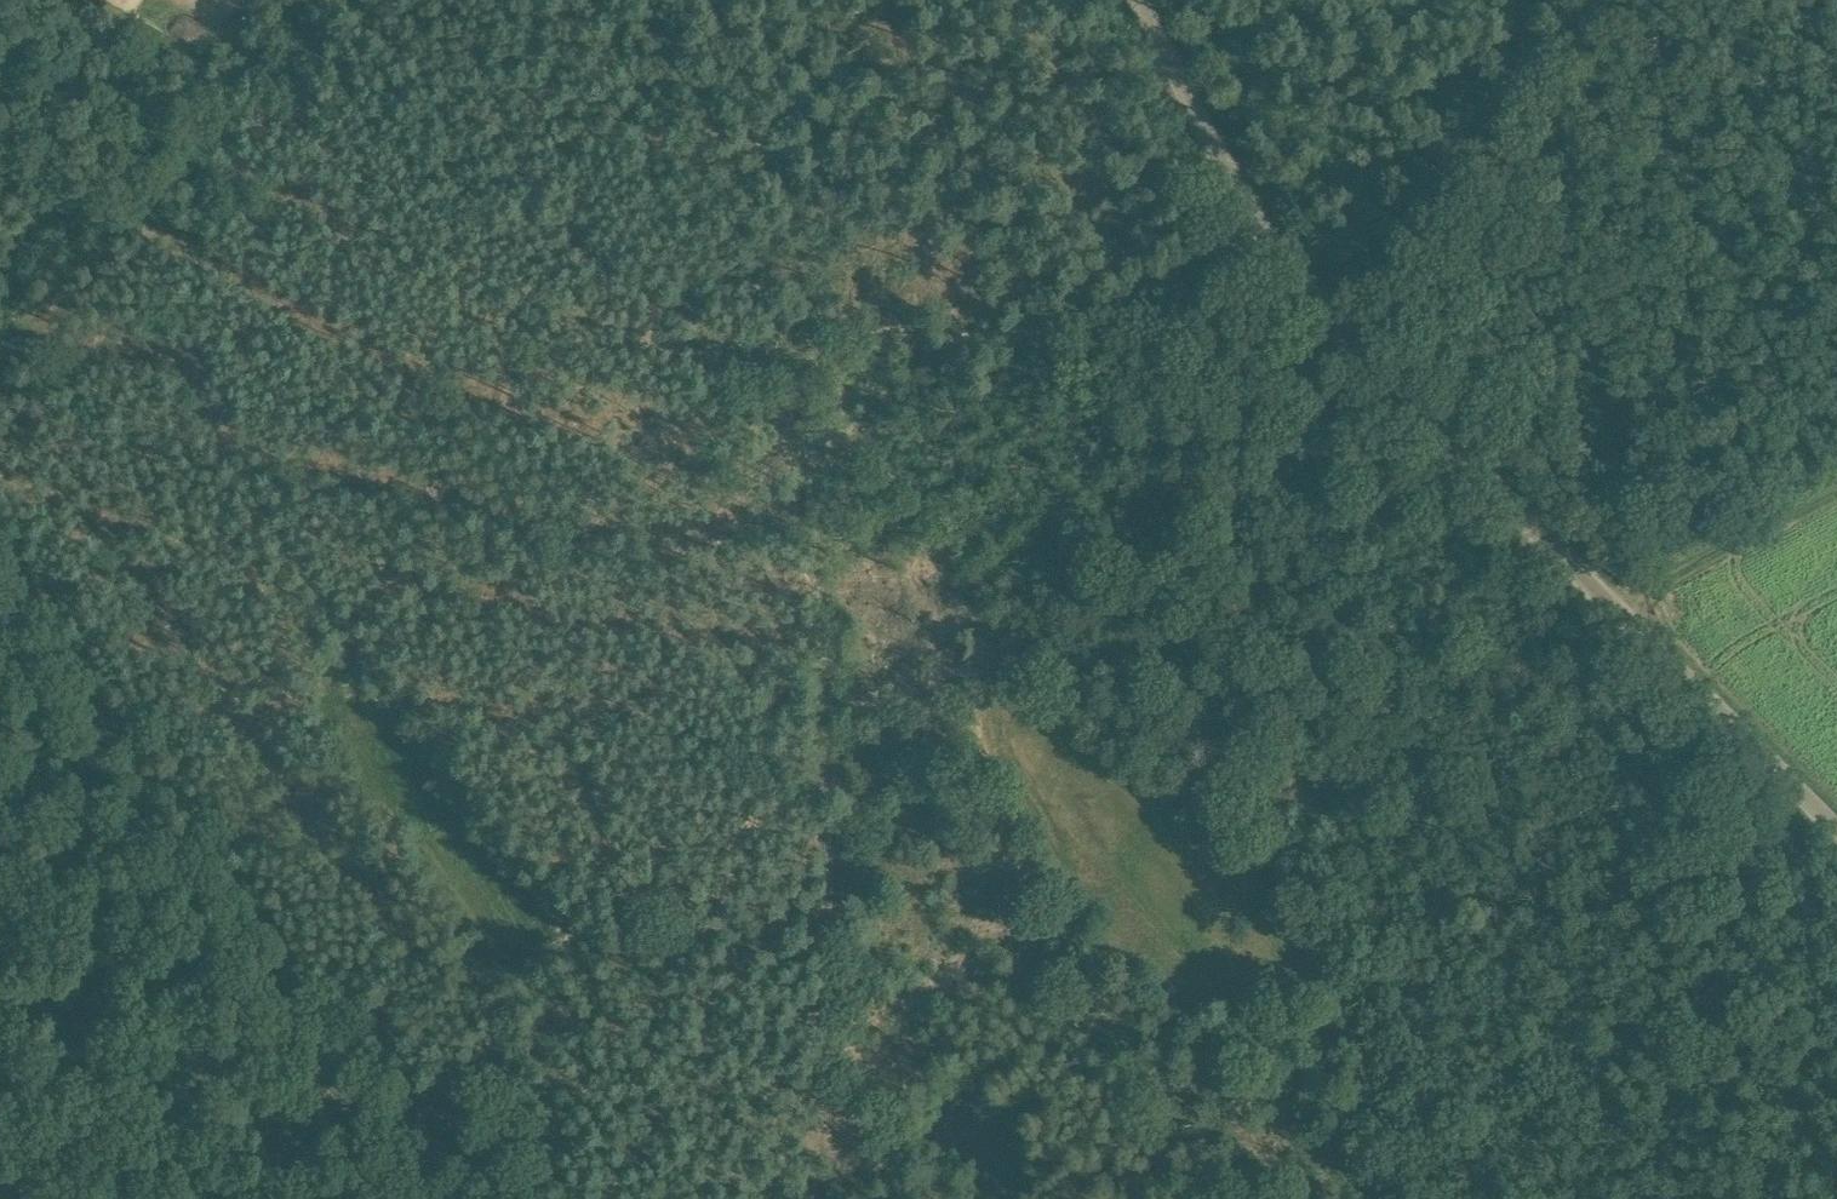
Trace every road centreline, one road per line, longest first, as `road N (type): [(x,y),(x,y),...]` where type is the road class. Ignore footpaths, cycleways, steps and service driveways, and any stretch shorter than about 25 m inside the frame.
road 1 (unclassified): [(1836,823),(1347,348),(1289,279),(1141,0)]
road 2 (track): [(1836,490),(1619,611)]

